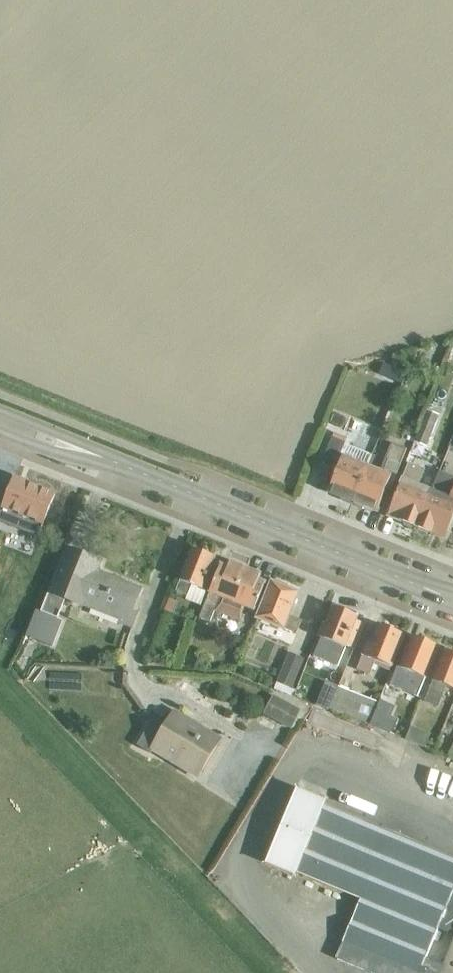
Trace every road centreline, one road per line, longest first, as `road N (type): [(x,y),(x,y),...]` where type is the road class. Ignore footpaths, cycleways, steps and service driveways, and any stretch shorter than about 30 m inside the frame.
road 1 (secondary): [(438,594),(89,453)]

